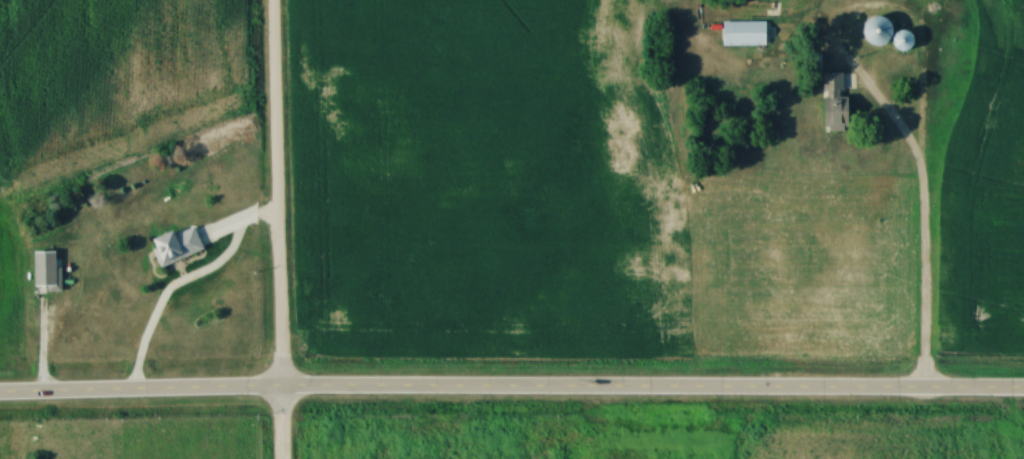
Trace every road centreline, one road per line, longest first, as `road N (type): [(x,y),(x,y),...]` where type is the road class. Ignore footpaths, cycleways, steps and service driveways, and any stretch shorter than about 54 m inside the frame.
road 1 (tertiary): [(1023,397),(0,400)]
road 2 (residential): [(281,458),(271,0)]

